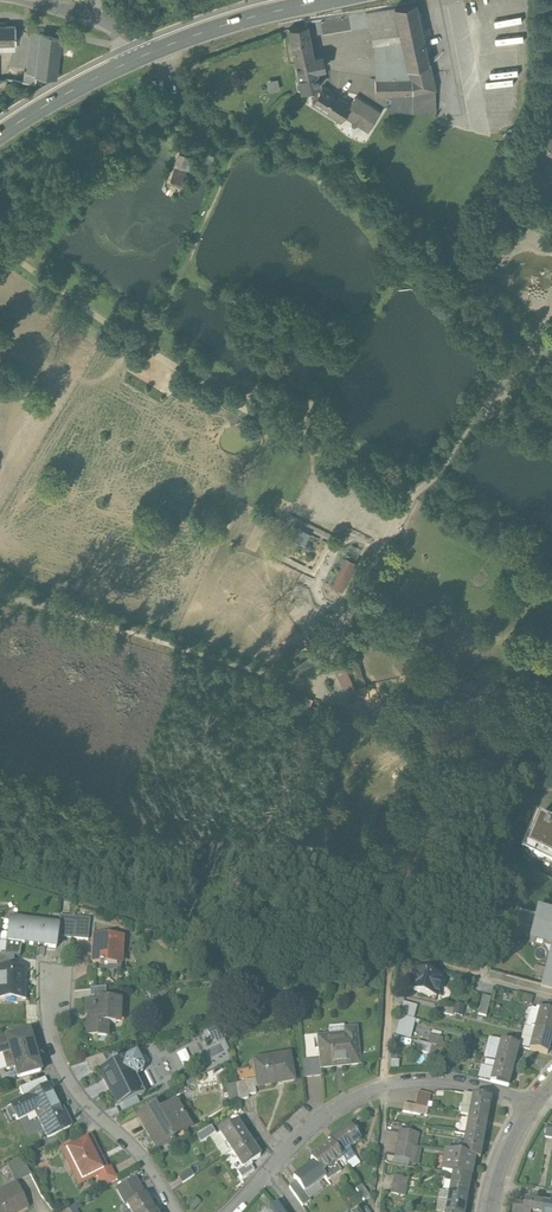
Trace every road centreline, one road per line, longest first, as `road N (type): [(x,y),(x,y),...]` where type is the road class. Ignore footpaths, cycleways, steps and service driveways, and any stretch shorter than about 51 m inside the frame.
road 1 (residential): [(535,1101),(460,1077),(383,1081),(327,1113),(279,1157)]
road 2 (track): [(209,930),(295,782),(323,714),(318,692)]
road 3 (residential): [(173,1211),(135,1149),(73,1084),(49,1025)]
road 4 (track): [(209,930),(0,875)]
road 5 (primary): [(144,56),(327,0)]
road 6 (primary): [(0,138),(144,56)]
road 7 (unclassified): [(15,0),(98,17),(144,56)]

